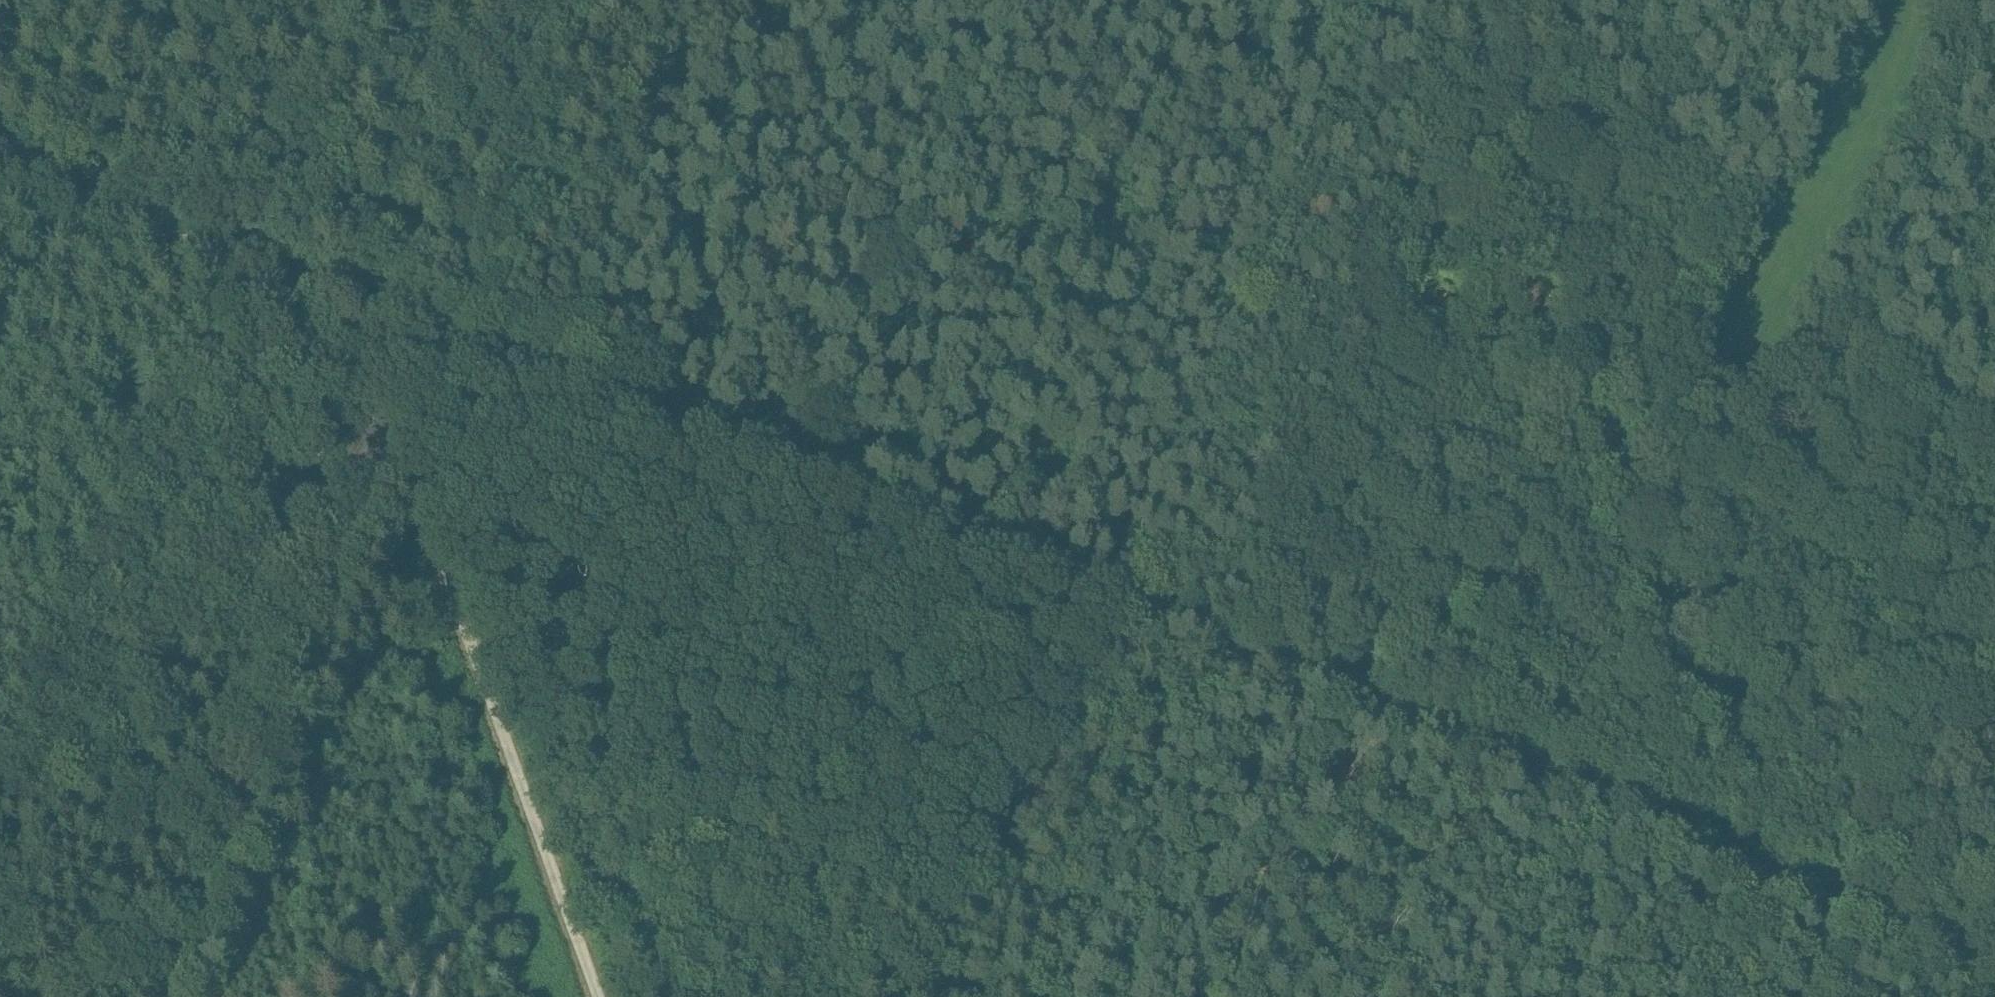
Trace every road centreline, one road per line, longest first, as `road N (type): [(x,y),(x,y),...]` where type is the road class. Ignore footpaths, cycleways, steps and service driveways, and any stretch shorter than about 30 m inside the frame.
road 1 (track): [(1839,895),(1189,651),(439,351)]
road 2 (track): [(608,996),(418,491),(267,283)]
road 3 (track): [(439,351),(392,457),(293,620),(146,996)]
road 4 (track): [(1448,0),(1189,651)]
road 5 (track): [(439,351),(0,176)]
road 6 (track): [(1994,489),(1839,895)]
road 7 (track): [(329,308),(345,283),(430,265),(560,7)]
road 8 (track): [(1994,954),(1839,895)]

